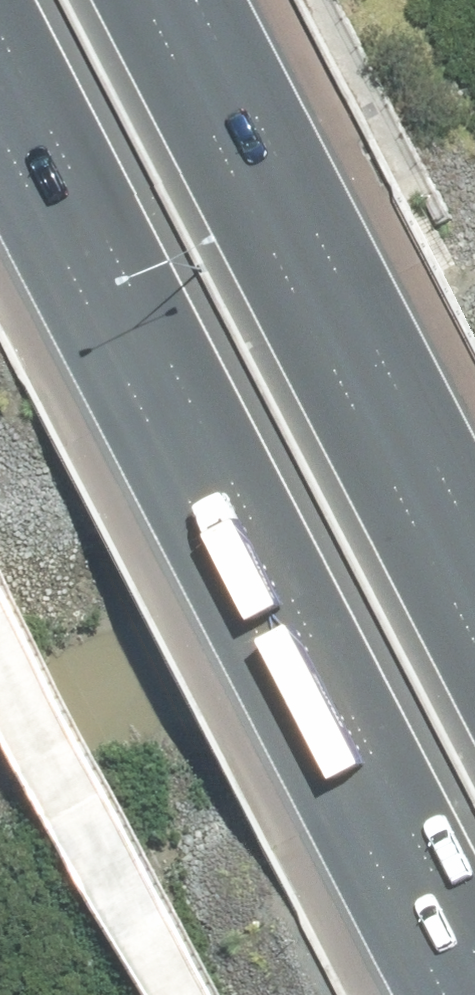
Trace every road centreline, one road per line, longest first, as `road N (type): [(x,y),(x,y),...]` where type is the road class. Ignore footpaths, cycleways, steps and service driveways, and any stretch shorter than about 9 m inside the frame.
road 1 (motorway): [(468,994),(0,95)]
road 2 (motorway): [(163,0),(474,595)]

